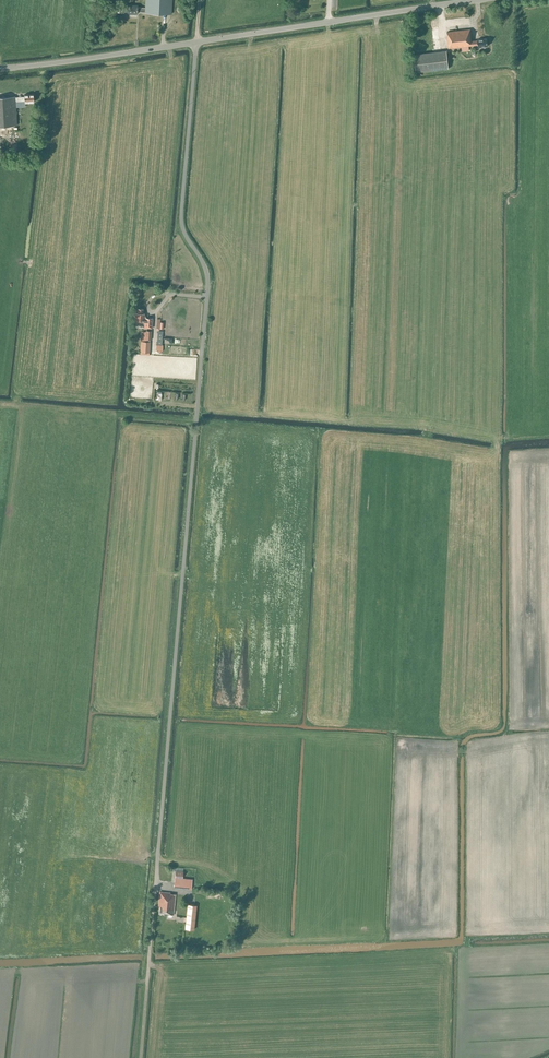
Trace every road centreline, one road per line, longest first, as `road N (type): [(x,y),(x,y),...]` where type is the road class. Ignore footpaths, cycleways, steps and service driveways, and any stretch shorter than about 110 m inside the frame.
road 1 (unclassified): [(140,1057),(207,297),(204,263),(180,222),(197,42)]
road 2 (unclassified): [(197,42),(480,0)]
road 3 (unclassified): [(0,68),(197,42)]

